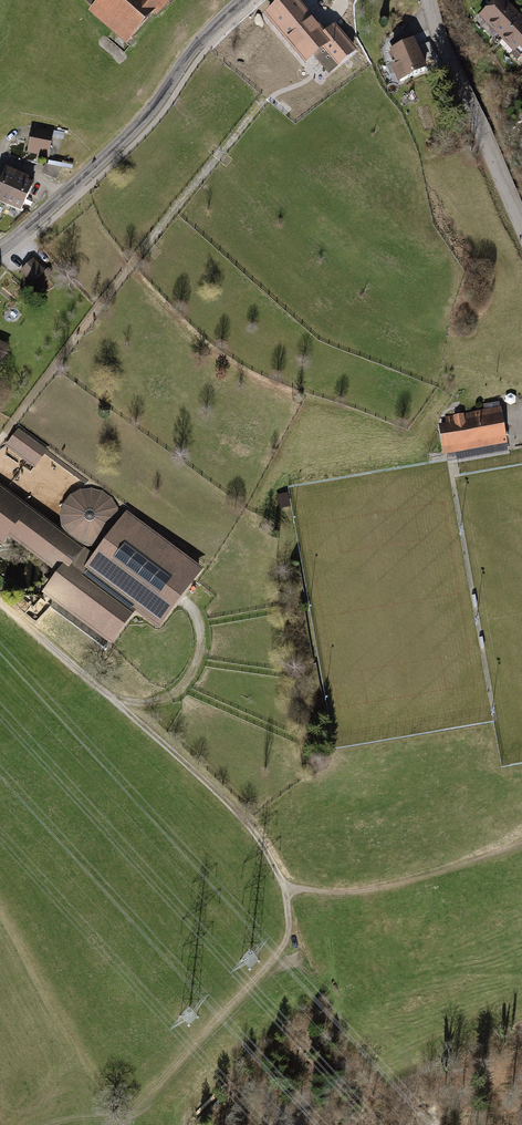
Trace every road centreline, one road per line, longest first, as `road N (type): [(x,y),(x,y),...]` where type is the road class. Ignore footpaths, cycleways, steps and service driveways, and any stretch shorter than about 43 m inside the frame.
road 1 (track): [(0,602),(208,785),(254,834),(280,884)]
road 2 (tertiary): [(0,250),(132,132),(193,49),(243,0)]
road 3 (track): [(280,884),(290,911),(286,939),(134,1113)]
road 4 (residential): [(427,0),(521,229)]

